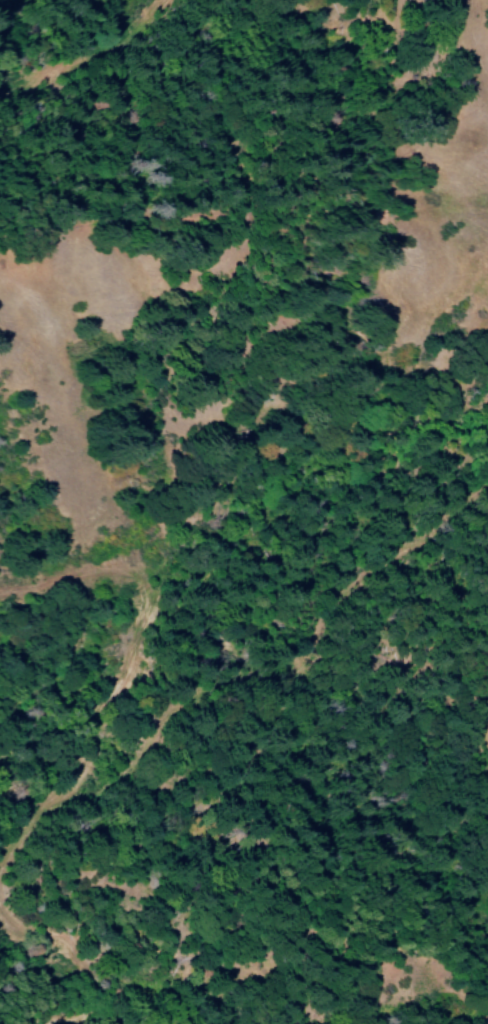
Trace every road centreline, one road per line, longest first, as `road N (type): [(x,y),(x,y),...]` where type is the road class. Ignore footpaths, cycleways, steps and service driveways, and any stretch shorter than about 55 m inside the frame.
road 1 (residential): [(0,858),(70,778),(116,650)]
road 2 (residential): [(48,1023),(85,1015),(94,996),(61,948),(0,924)]

